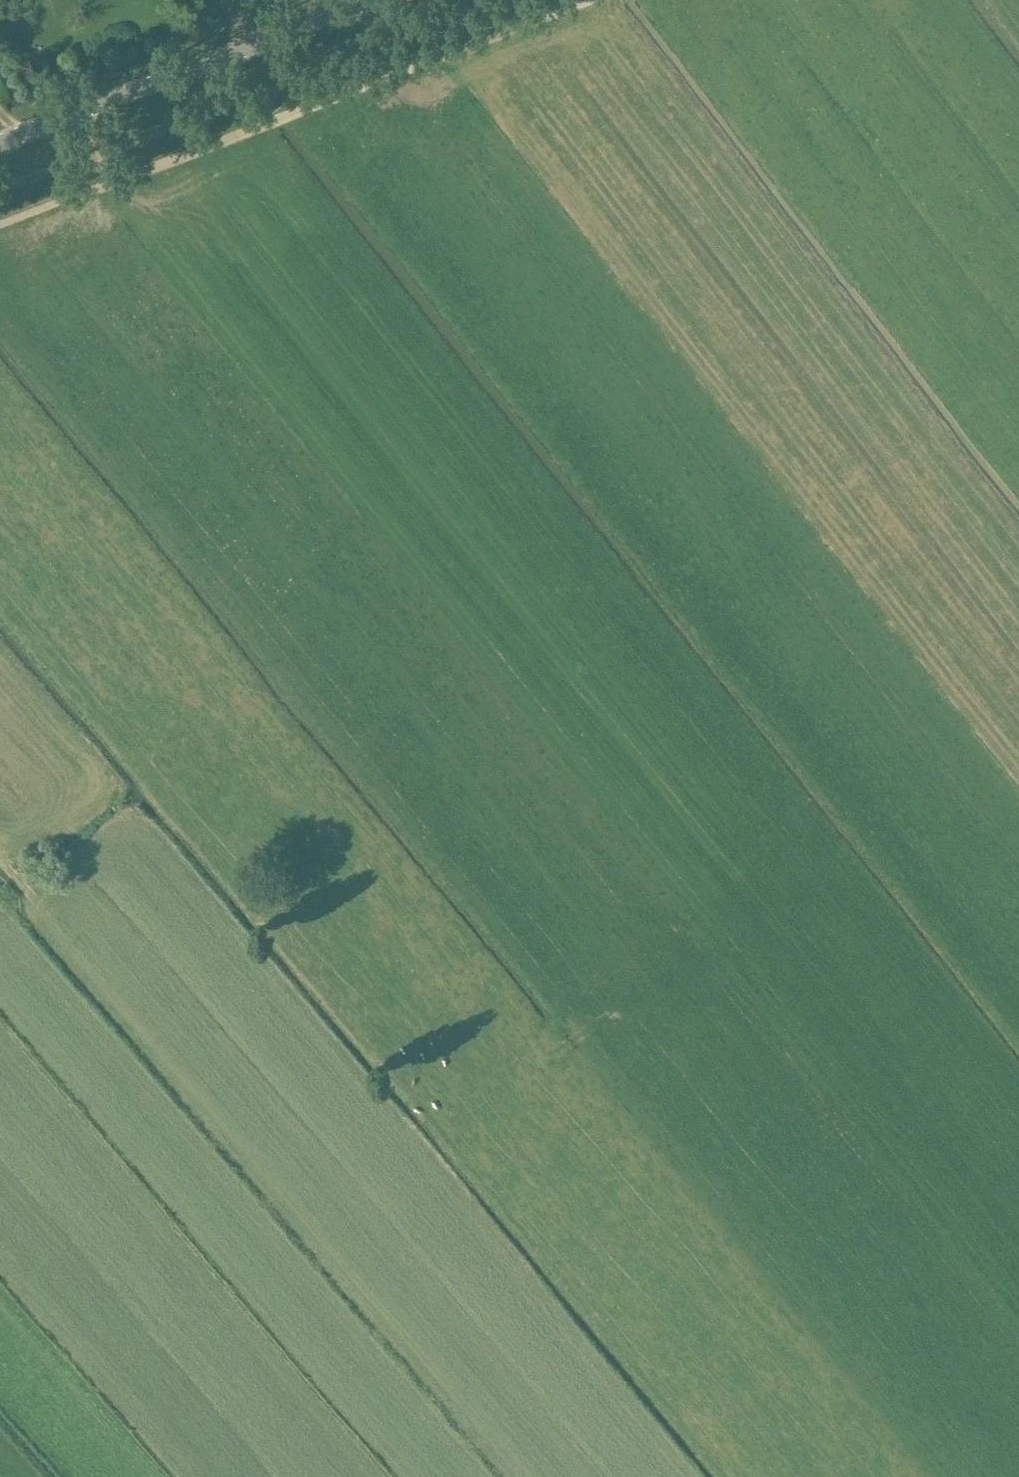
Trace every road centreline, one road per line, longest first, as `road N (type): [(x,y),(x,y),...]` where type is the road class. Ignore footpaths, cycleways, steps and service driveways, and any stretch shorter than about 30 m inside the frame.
road 1 (track): [(590,0),(82,193)]
road 2 (unclassified): [(0,143),(370,0)]

